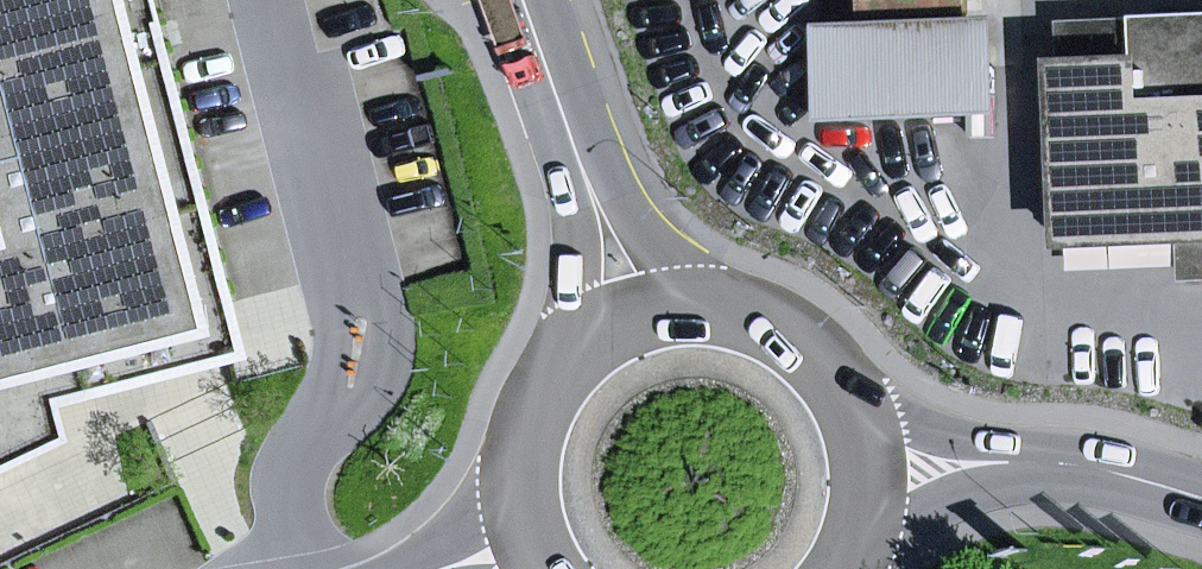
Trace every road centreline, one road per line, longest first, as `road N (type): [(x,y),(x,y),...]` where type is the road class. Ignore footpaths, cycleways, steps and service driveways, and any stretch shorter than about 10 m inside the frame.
road 1 (residential): [(1201,497),(1034,457),(865,461)]
road 2 (primary): [(865,461),(842,382),(786,320),(708,291),(625,301)]
road 3 (primary): [(625,301),(522,0)]
road 4 (primary): [(625,301),(575,329),(536,371),(513,424),(508,481),(521,537)]

